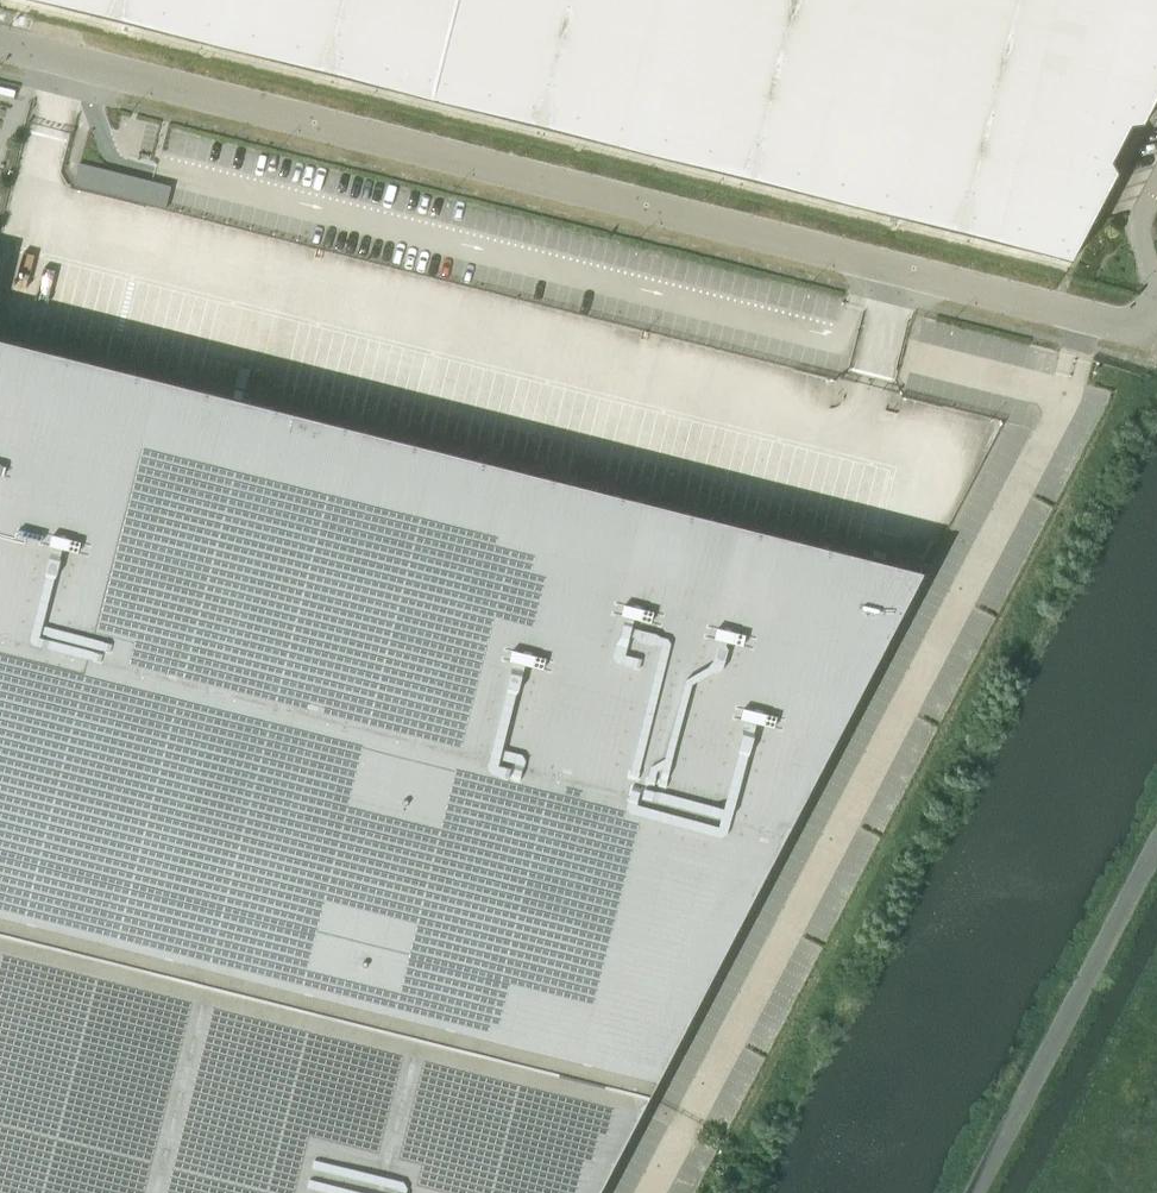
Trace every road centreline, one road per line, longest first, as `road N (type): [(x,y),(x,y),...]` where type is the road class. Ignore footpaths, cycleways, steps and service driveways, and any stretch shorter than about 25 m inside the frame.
road 1 (unclassified): [(1148,332),(0,45)]
road 2 (unclassified): [(1156,835),(970,1192)]

